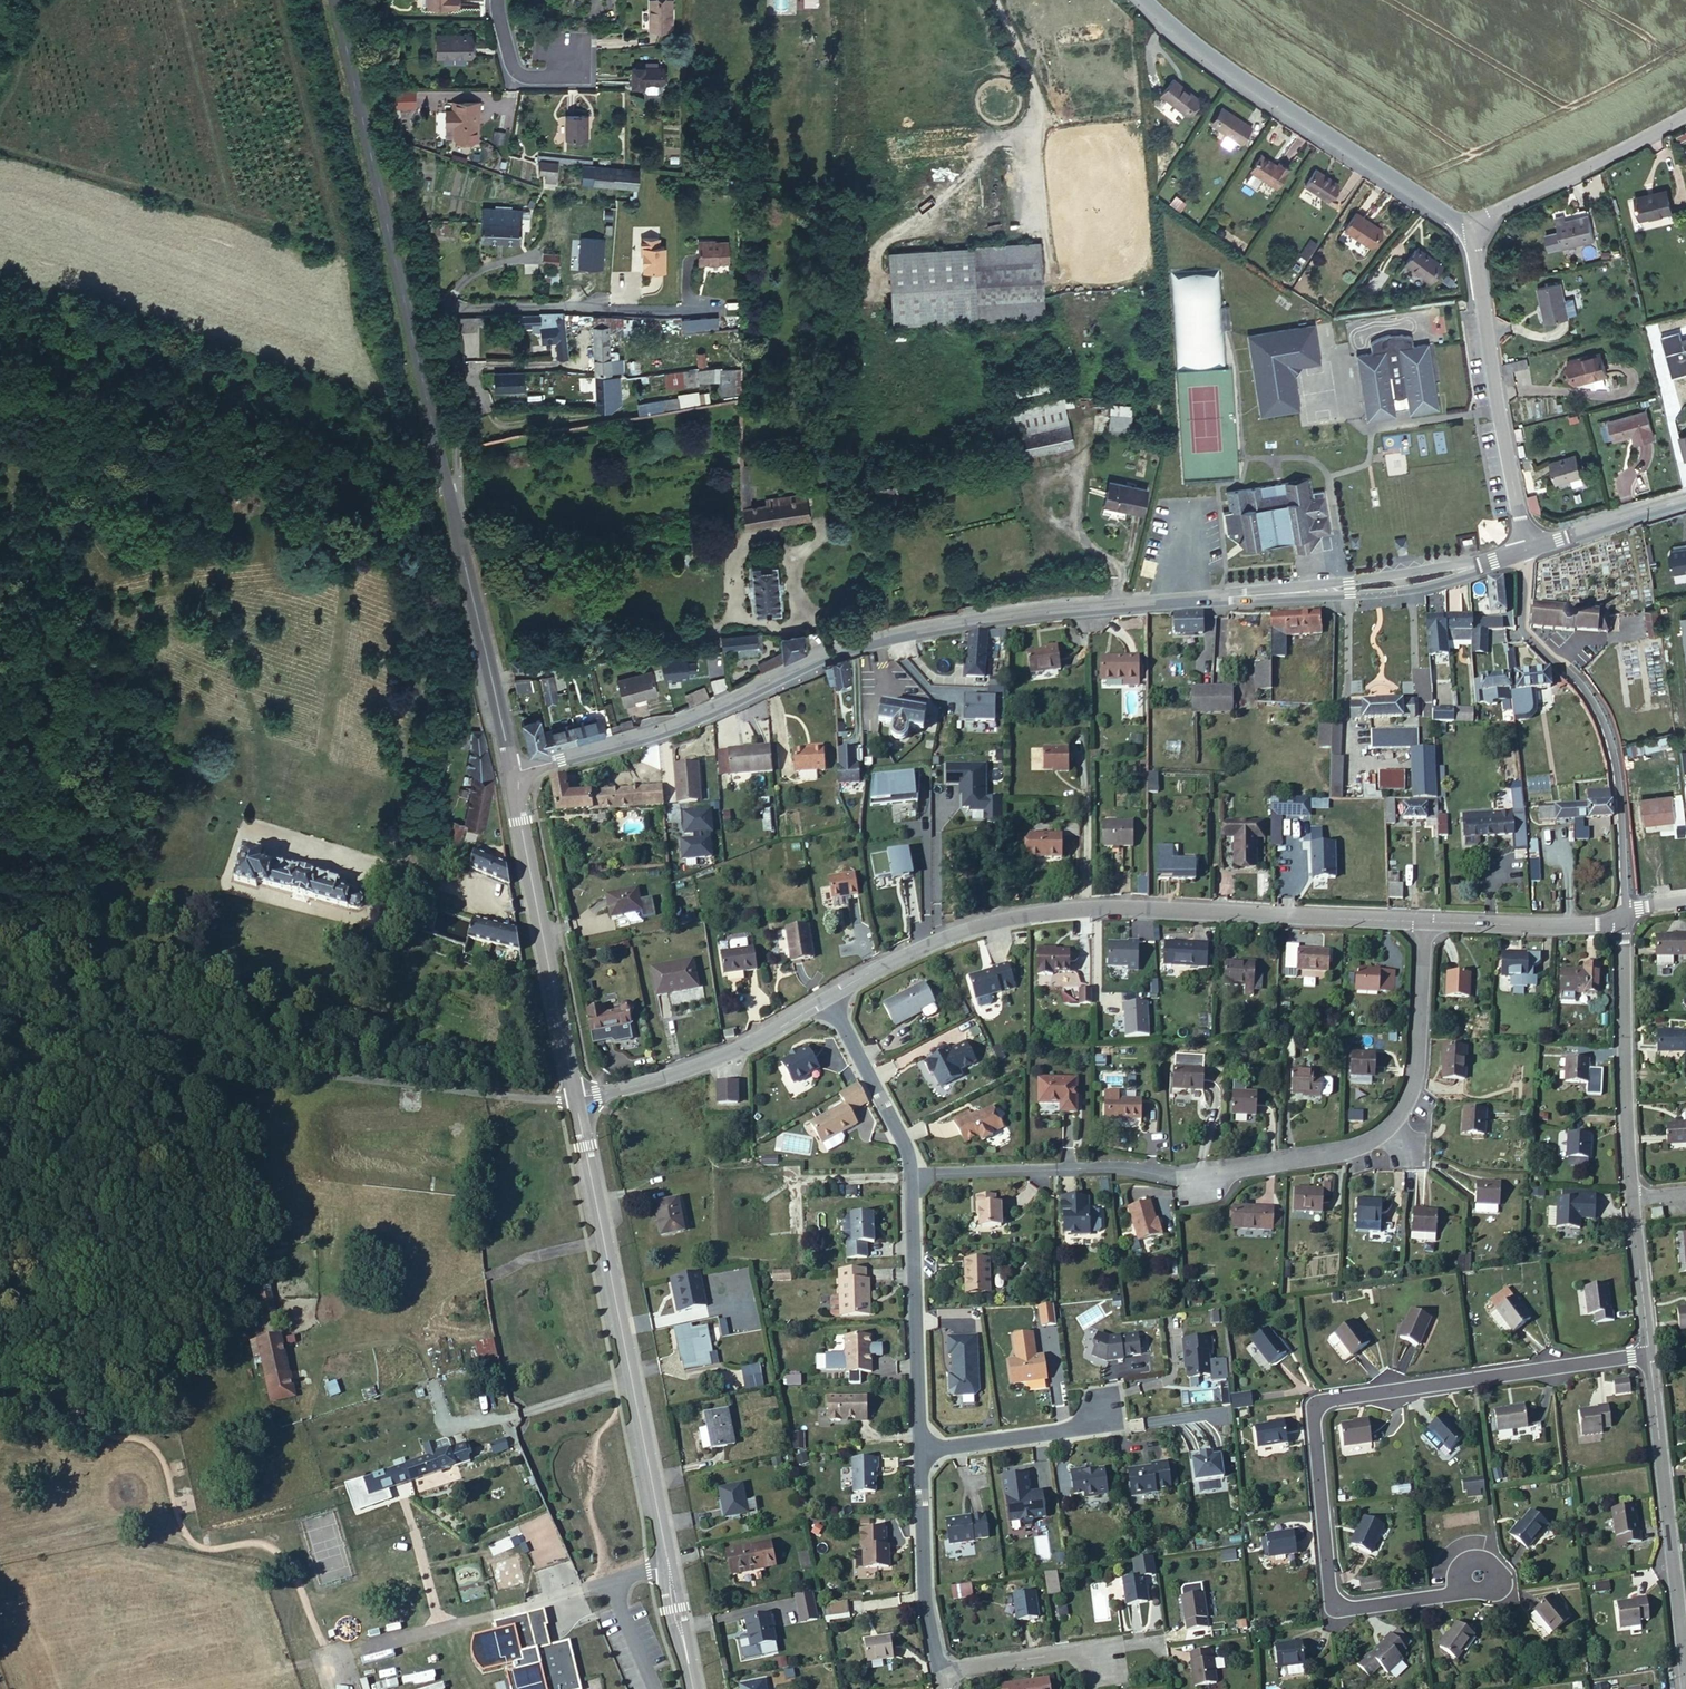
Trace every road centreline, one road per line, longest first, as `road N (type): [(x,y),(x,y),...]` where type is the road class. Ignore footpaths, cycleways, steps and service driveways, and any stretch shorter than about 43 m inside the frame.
road 1 (tertiary): [(510,771),(681,723),(842,647),(1012,614),(1289,593)]
road 2 (tertiary): [(336,0),(510,771)]
road 3 (residential): [(910,1174),(1131,1168),(1185,1177),(1365,1149),(1397,1123),(1417,1072),(1425,922)]
road 4 (residential): [(1649,1353),(1313,1401),(1332,1611),(1457,1593)]
road 5 (residential): [(830,997),(902,954),(1032,914),(1108,907),(1425,922)]
road 6 (tertiary): [(576,1099),(693,1688)]
road 7 (unclassified): [(0,1027),(576,1099)]
road 8 (residential): [(1474,229),(1182,35),(1146,0)]
road 9 (residential): [(1625,919),(1611,755),(1580,689),(1525,633),(1526,550)]
road 10 (residential): [(1685,1686),(1649,1353)]
road 11 (tertiary): [(510,771),(576,1099)]
road 12 (residential): [(1526,550),(1474,229)]
road 13 (track): [(1062,281),(1057,149),(992,0)]
road 14 (residential): [(1632,1196),(1625,919)]
road 15 (residential): [(910,1174),(920,1450)]
road 16 (residential): [(576,1099),(720,1055),(830,997)]
road 17 (residential): [(1685,113),(1474,229)]
road 18 (residential): [(920,1450),(925,1601),(939,1669)]
road 19 (tertiary): [(1289,593),(1415,589),(1487,563)]
road 20 (tertiary): [(1487,563),(1289,593)]
road 21 (residential): [(1425,922),(1625,919)]
road 22 (residential): [(830,997),(910,1153),(910,1174)]
road 23 (residential): [(920,1450),(1084,1428),(1106,1412)]
road 24 (tertiary): [(1526,550),(1685,498)]
road 25 (residential): [(1101,1663),(1075,1649),(939,1669)]
road 26 (residential): [(1649,1353),(1632,1196)]
road 27 (residential): [(494,0),(511,69),(548,78),(573,60)]
road 28 (residential): [(1457,1593),(1499,1593),(1508,1576),(1495,1557),(1470,1553),(1456,1565)]

